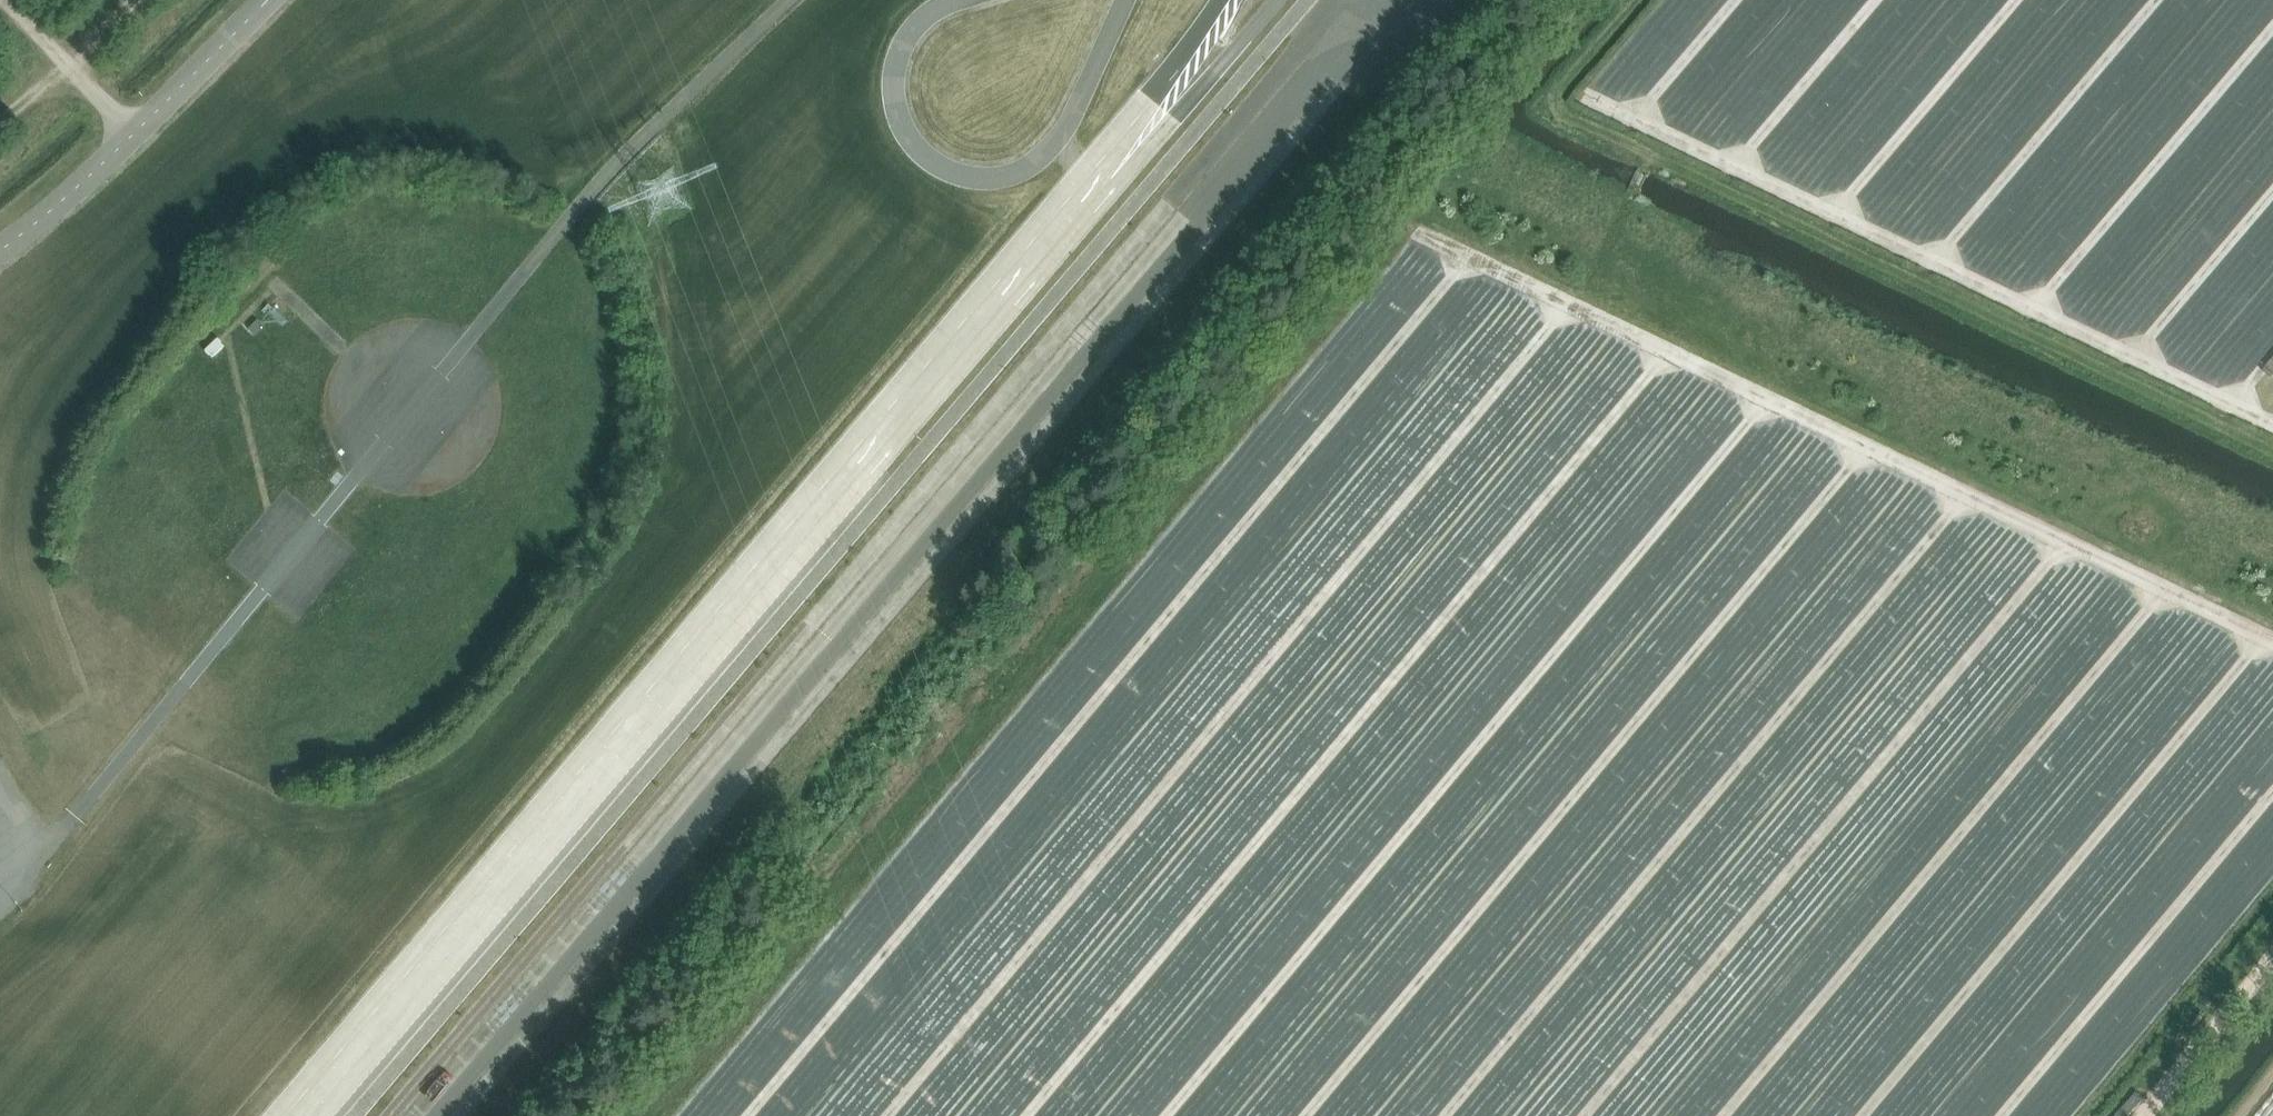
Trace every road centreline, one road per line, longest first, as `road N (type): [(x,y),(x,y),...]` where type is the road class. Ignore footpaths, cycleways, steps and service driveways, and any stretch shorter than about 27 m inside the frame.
road 1 (track): [(1623,0),(1571,60),(1564,89),(1577,106),(1636,146),(2272,450)]
road 2 (track): [(75,817),(608,172)]
road 3 (track): [(2149,1115),(2272,963)]

